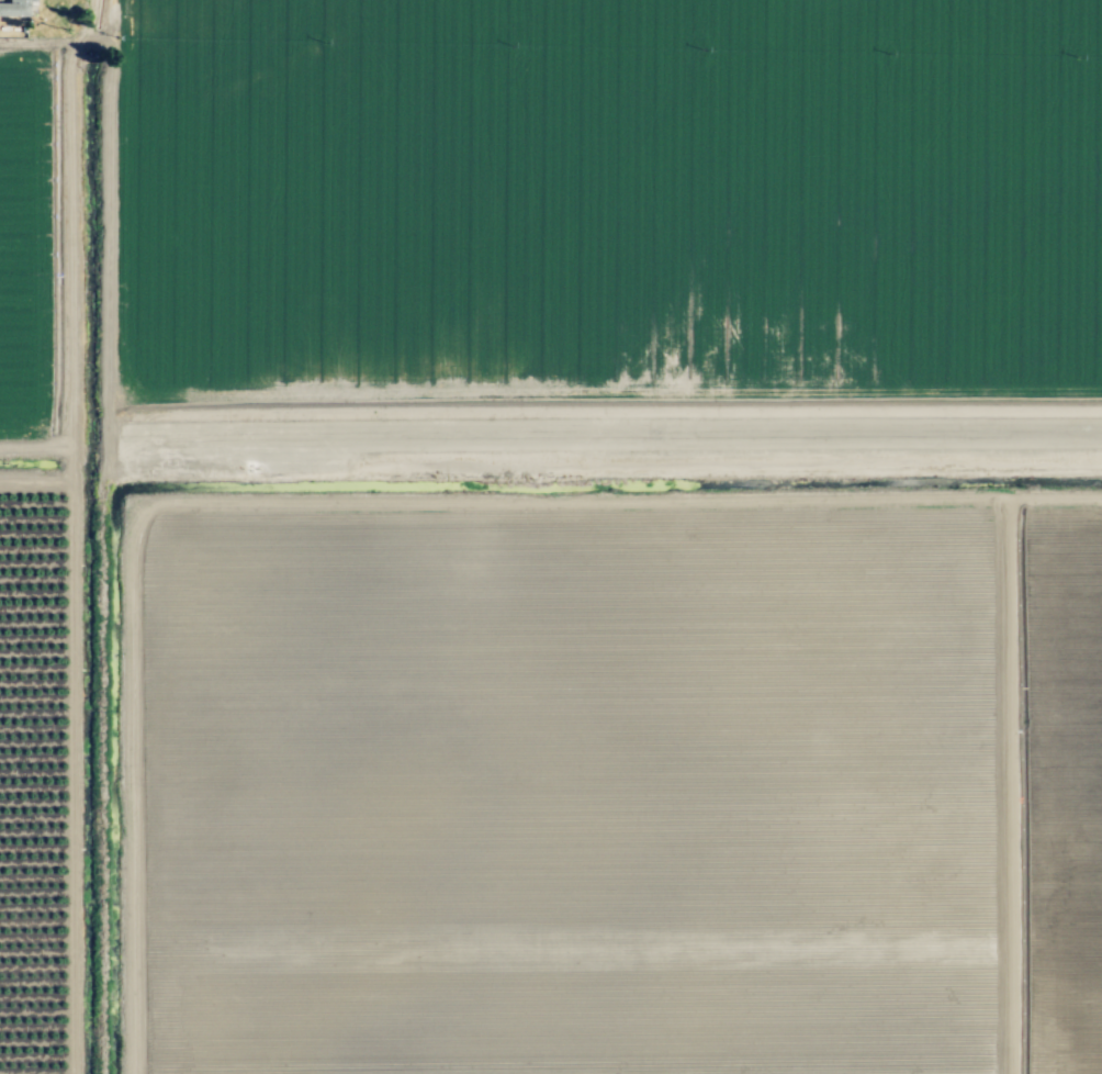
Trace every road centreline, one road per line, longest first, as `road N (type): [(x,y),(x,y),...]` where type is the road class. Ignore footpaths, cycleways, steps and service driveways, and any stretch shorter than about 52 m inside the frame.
road 1 (track): [(122,436),(1101,432)]

